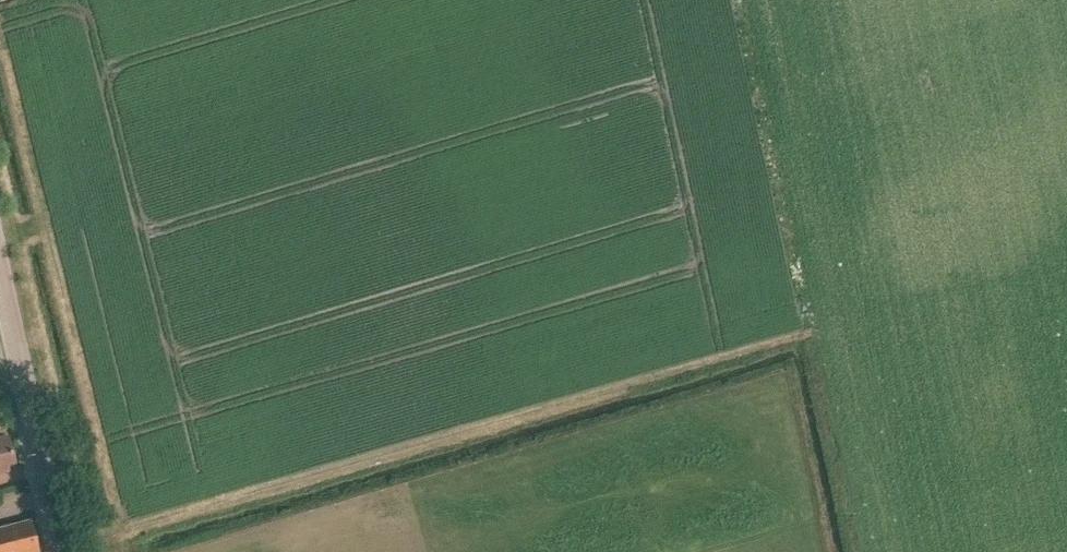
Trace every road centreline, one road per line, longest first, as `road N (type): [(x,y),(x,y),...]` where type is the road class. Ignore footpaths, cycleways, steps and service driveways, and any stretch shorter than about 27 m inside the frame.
road 1 (tertiary): [(64,551),(0,277)]

